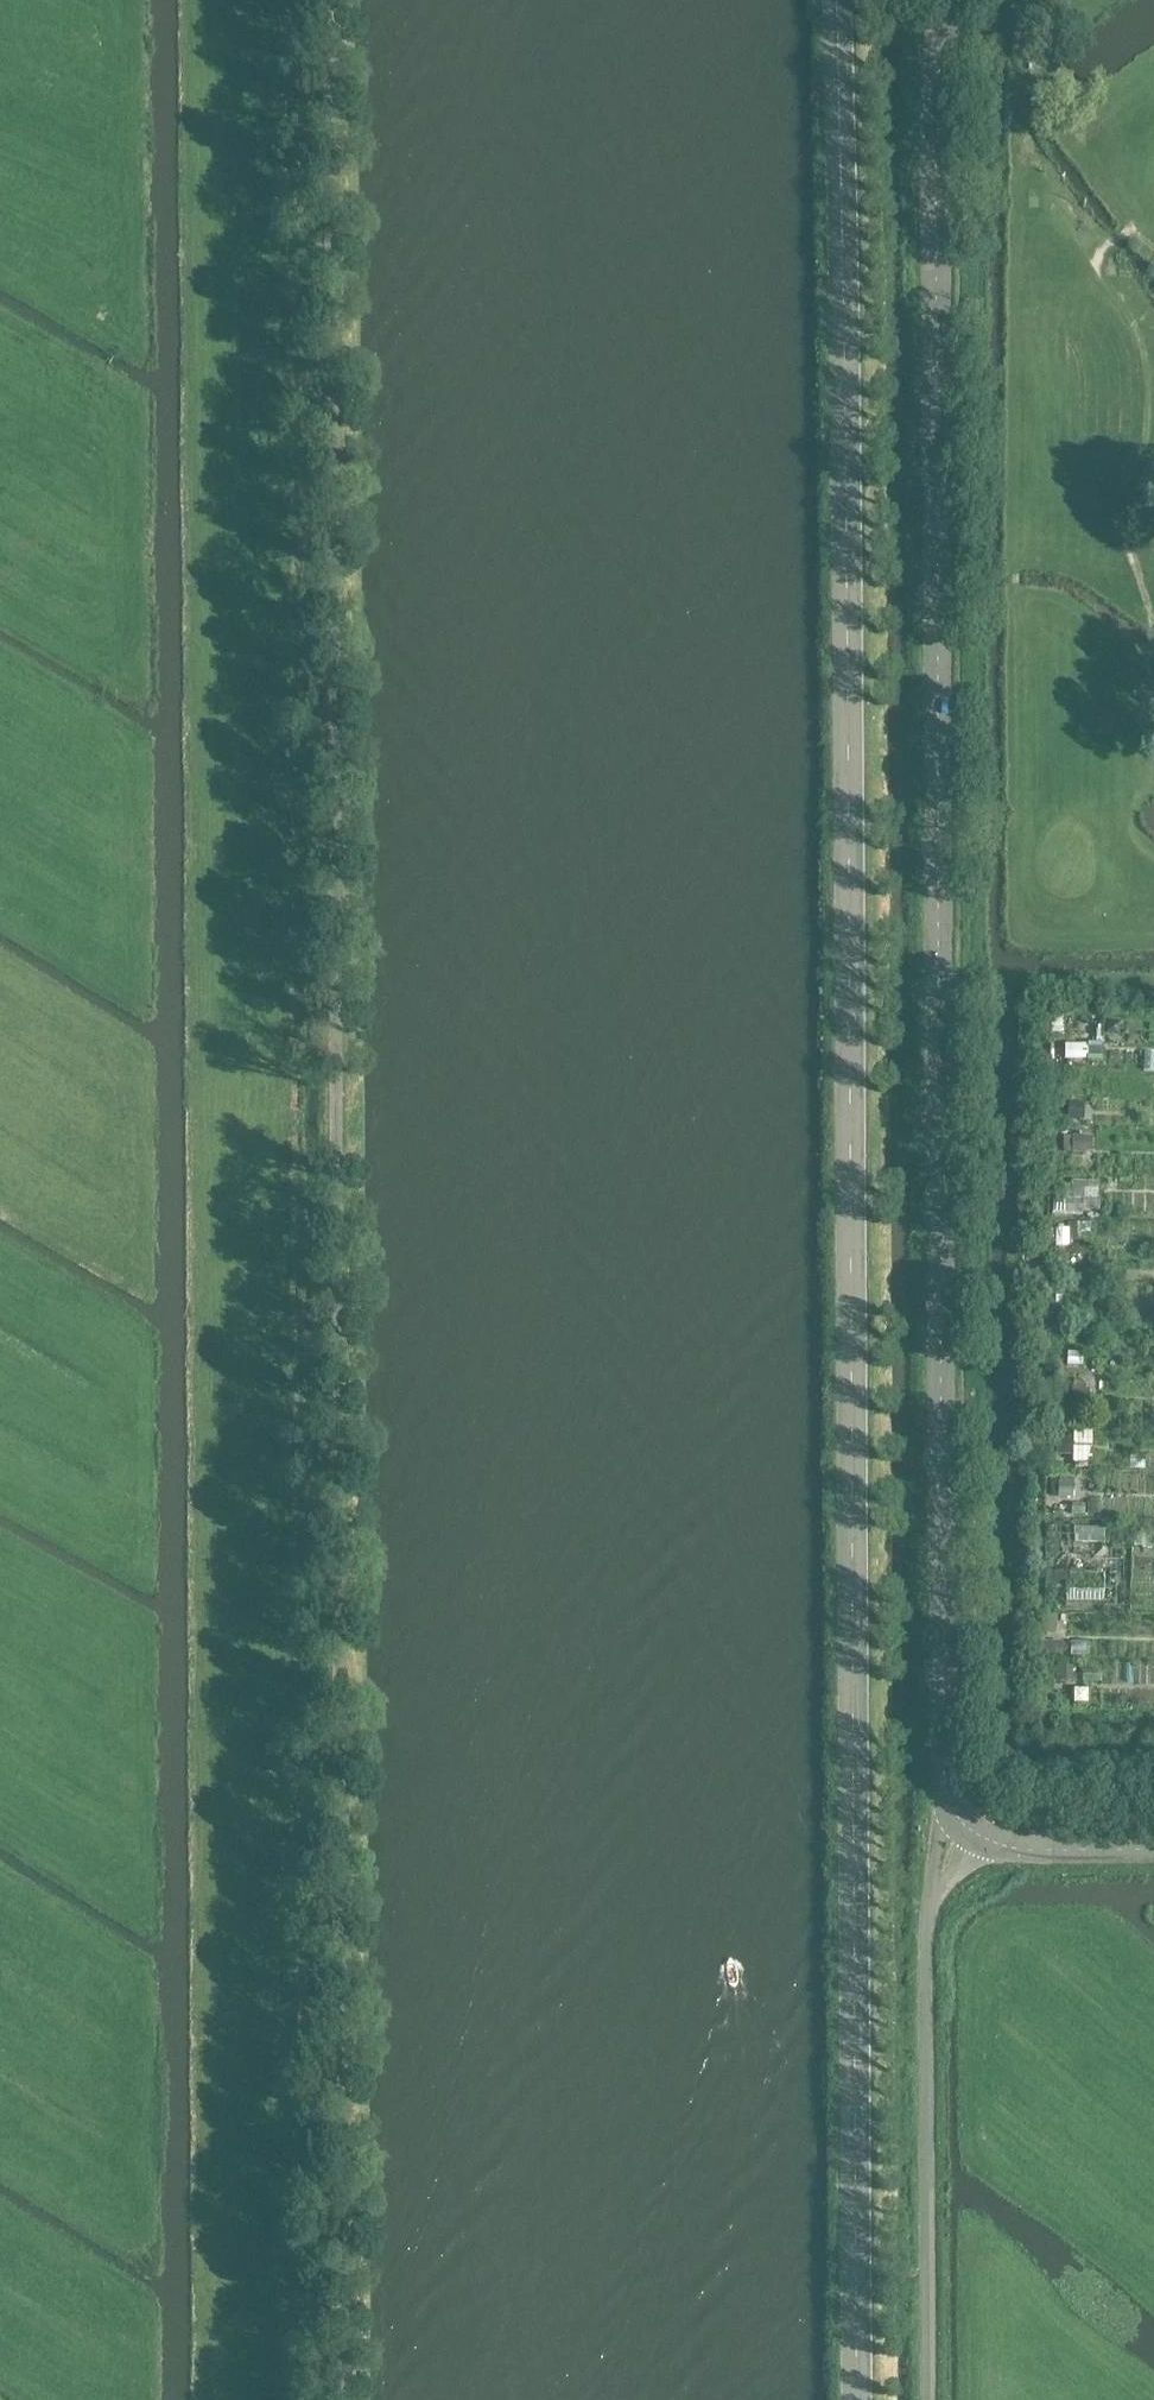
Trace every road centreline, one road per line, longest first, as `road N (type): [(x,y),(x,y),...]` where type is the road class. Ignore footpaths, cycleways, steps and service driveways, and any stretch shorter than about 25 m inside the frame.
road 1 (tertiary): [(835,0),(850,746),(859,2399)]
road 2 (unclassified): [(961,1828),(945,1747),(931,247),(934,70),(945,0)]
road 3 (unclassified): [(961,1828),(927,1901),(925,2399)]
road 4 (unclassified): [(1153,1849),(1004,1850),(961,1828)]

